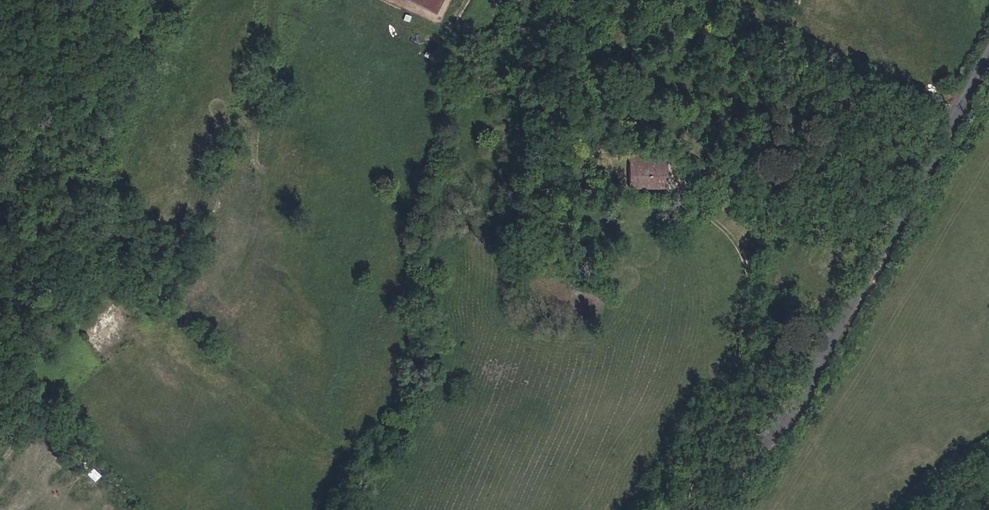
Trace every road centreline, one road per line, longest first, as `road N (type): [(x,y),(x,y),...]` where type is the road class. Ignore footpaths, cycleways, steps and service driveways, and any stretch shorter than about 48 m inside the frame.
road 1 (unclassified): [(988,64),(763,463),(711,509)]
road 2 (track): [(272,0),(255,147),(258,165),(277,176),(323,157),(461,0)]

